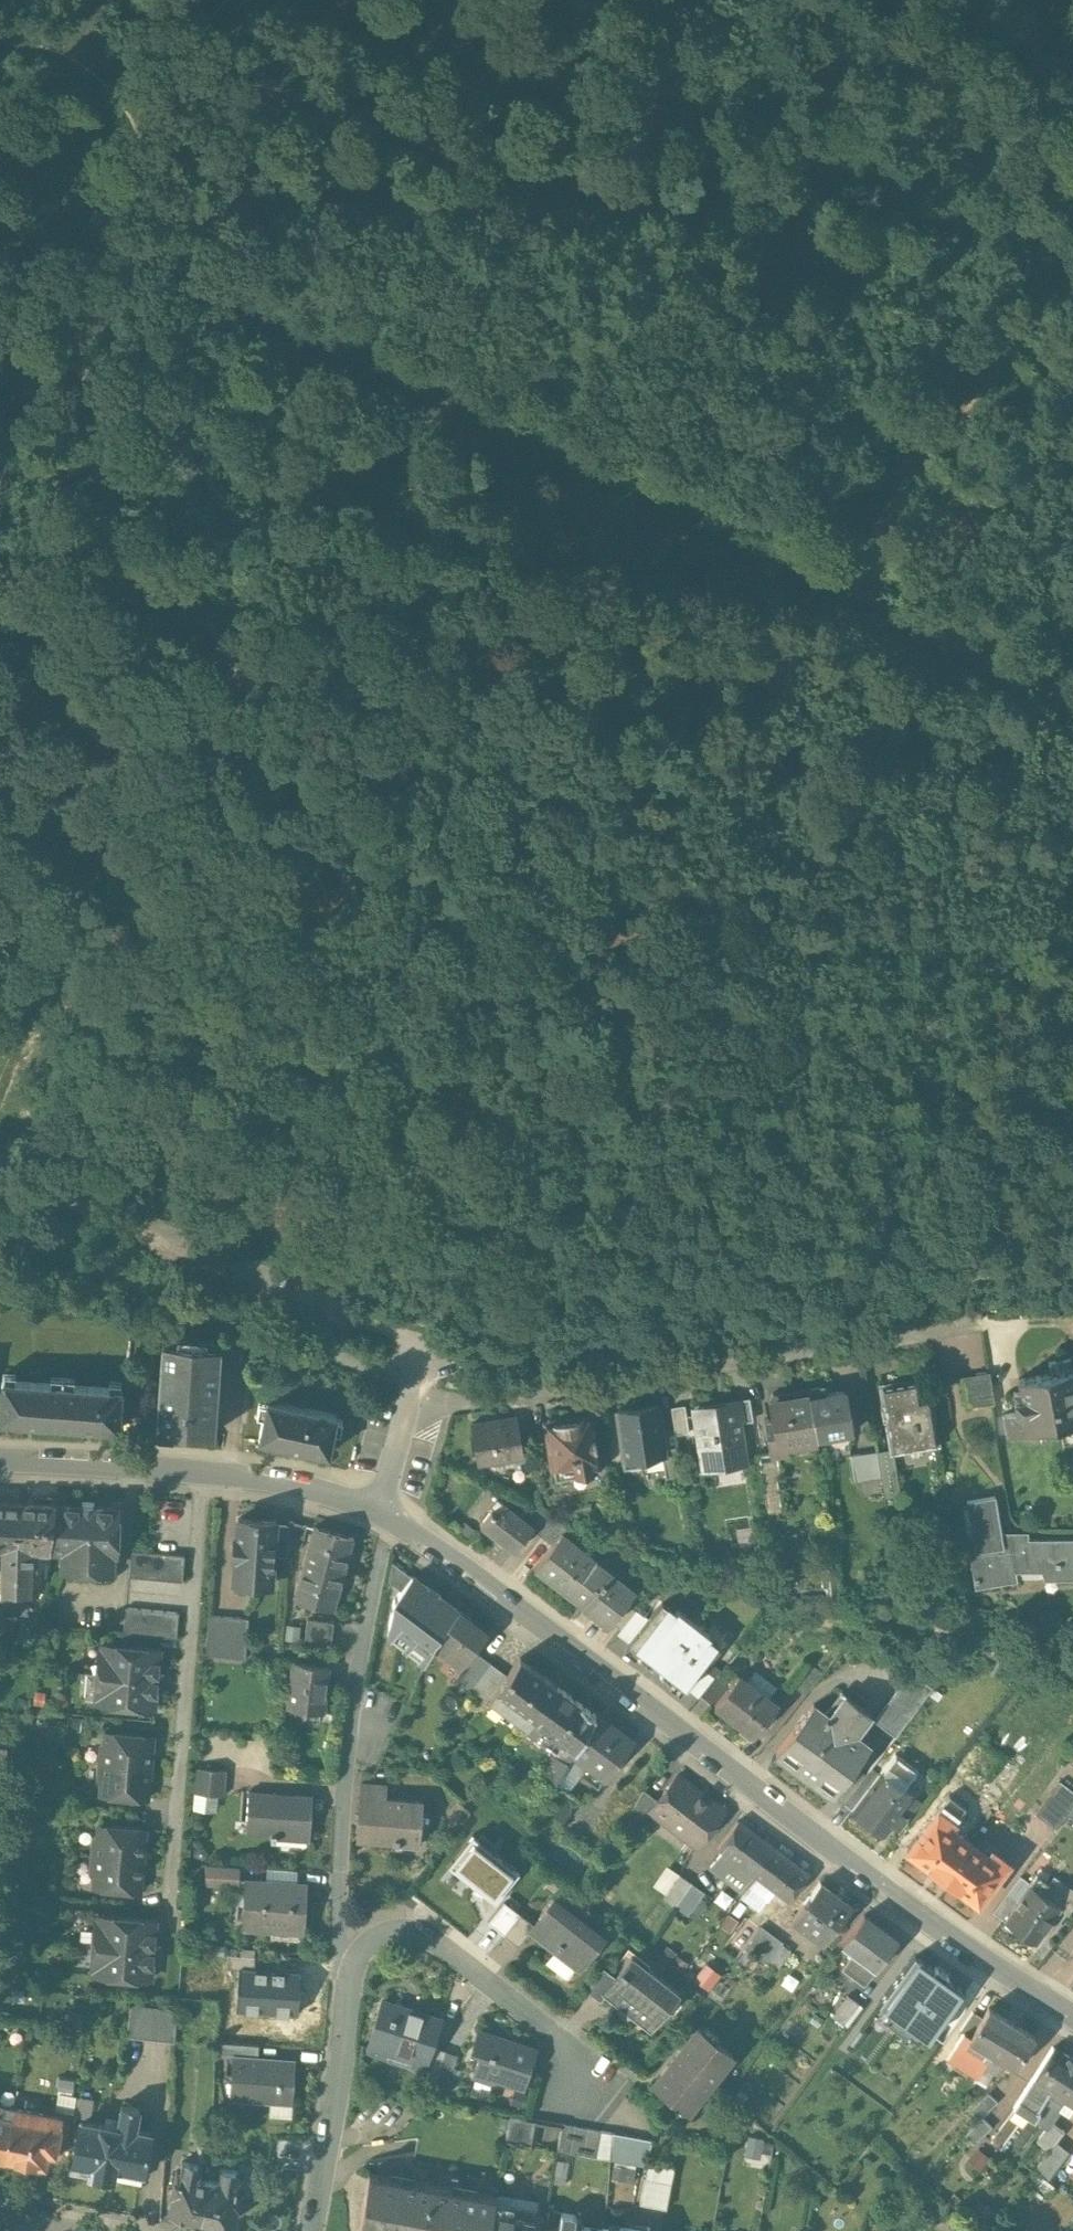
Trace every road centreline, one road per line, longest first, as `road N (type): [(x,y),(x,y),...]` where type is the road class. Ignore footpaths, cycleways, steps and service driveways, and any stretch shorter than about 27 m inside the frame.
road 1 (residential): [(1072,2024),(386,1512)]
road 2 (track): [(1072,941),(605,933),(357,904)]
road 3 (residential): [(971,1322),(473,1403),(411,1390)]
road 4 (residential): [(411,1390),(0,1242)]
road 5 (residential): [(355,1954),(343,1945),(339,1883),(347,1743),(382,1549)]
road 6 (residential): [(386,1512),(206,1472),(0,1460)]
road 7 (residential): [(355,1954),(387,1928),(417,1924),(595,2067)]
road 8 (residential): [(308,2230),(355,1954)]
road 9 (track): [(0,1163),(152,1241),(235,1268)]
road 10 (track): [(411,1390),(421,1330),(235,1268)]
road 11 (residential): [(386,1512),(411,1390)]

